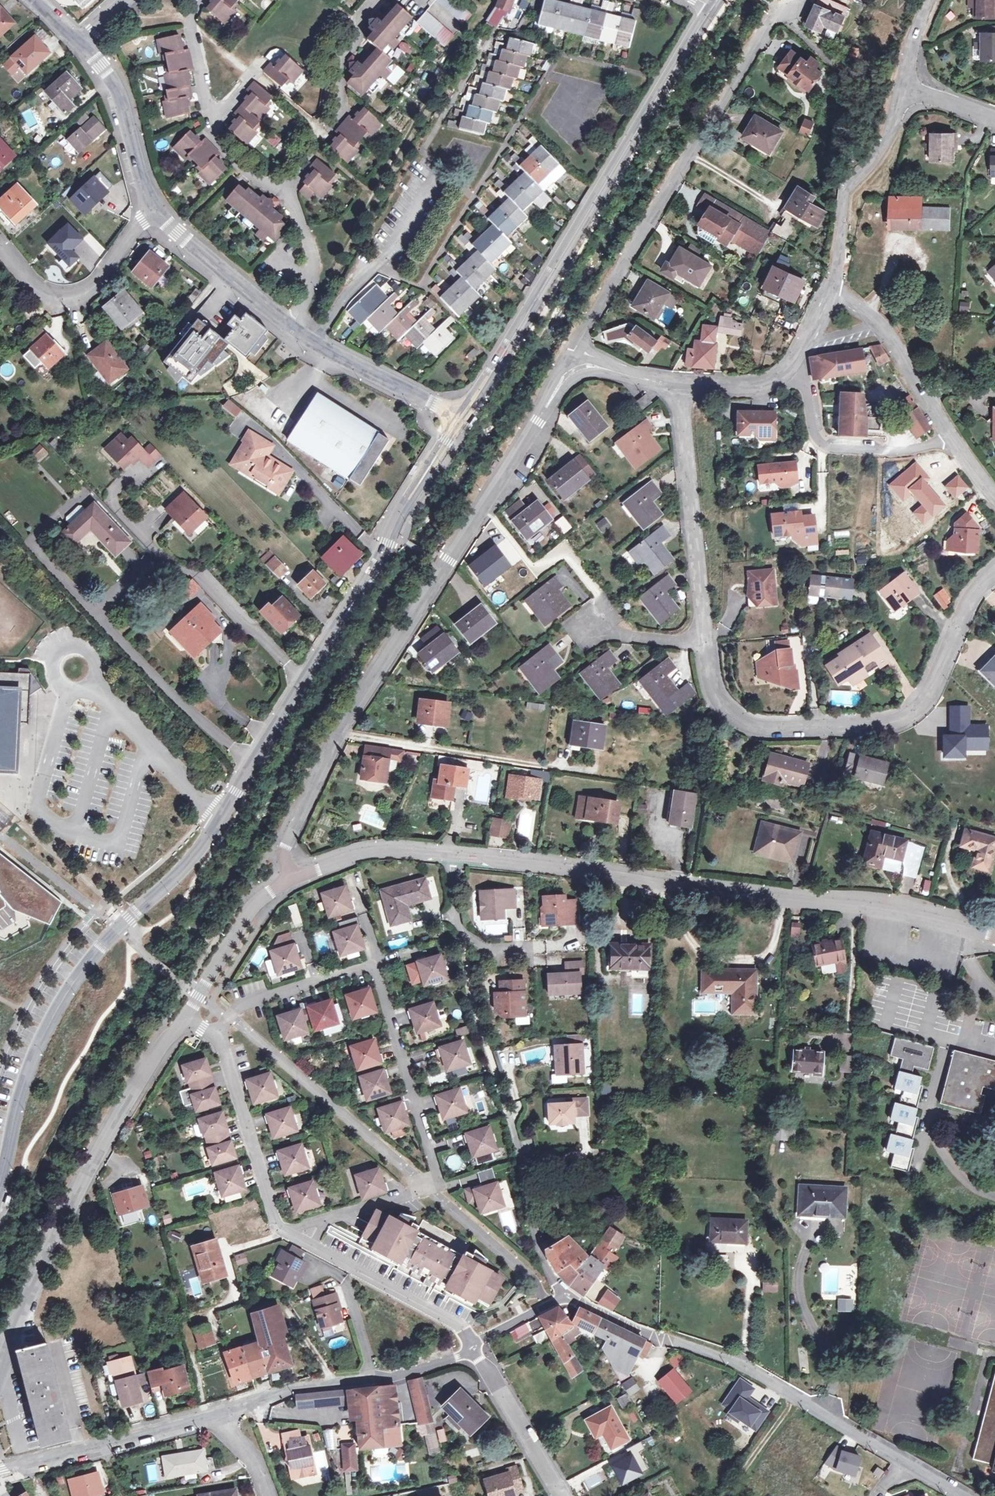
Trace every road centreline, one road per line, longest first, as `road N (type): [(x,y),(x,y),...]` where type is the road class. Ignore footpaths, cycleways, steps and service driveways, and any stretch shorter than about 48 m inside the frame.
road 1 (tertiary): [(462,415),(339,634),(210,837),(99,947),(70,990),(27,1079),(0,1184)]
road 2 (residential): [(994,572),(967,601),(920,704),(895,721),(748,725),(721,708),(709,683),(681,386)]
road 3 (residential): [(280,881),(295,824),(342,727),(568,361)]
road 4 (residential): [(282,1233),(435,1190),(370,965),(235,1009),(216,1037)]
road 5 (residential): [(451,857),(856,905),(994,935)]
road 6 (tertiary): [(716,7),(462,415)]
road 7 (residential): [(965,1495),(742,1364),(559,1295)]
road 8 (residential): [(568,361),(772,18),(796,0)]
road 9 (residential): [(0,1375),(96,1156),(186,1018)]
road 10 (residential): [(460,933),(538,1252),(559,1295)]
road 11 (residential): [(218,1413),(480,1347)]
road 12 (residential): [(212,123),(226,151),(278,188),(310,239),(314,285),(300,327)]
road 13 (residential): [(908,86),(880,151),(843,191),(826,295)]
road 14 (residential): [(0,1470),(218,1413)]
road 15 (residential): [(475,1339),(282,1233)]
road 16 (residential): [(949,438),(897,452),(834,449),(817,439),(807,388),(785,370)]
road 17 (residential): [(0,242),(48,299),(80,298),(151,216)]
road 18 (residential): [(282,1233),(216,1037)]
road 19 (residential): [(151,216),(114,82),(76,41)]
road 20 (residential): [(300,327),(151,216)]
road 21 (residential): [(462,415),(300,327)]
road 22 (residential): [(280,881),(373,854),(451,857)]
road 23 (residential): [(480,1347),(563,1495)]
road 24 (residential): [(186,1018),(227,947),(280,881)]
road 25 (residential): [(375,0),(334,65),(333,113),(321,131)]
road 26 (residential): [(878,326),(949,438)]
road 27 (residential): [(199,0),(188,20),(212,123)]

